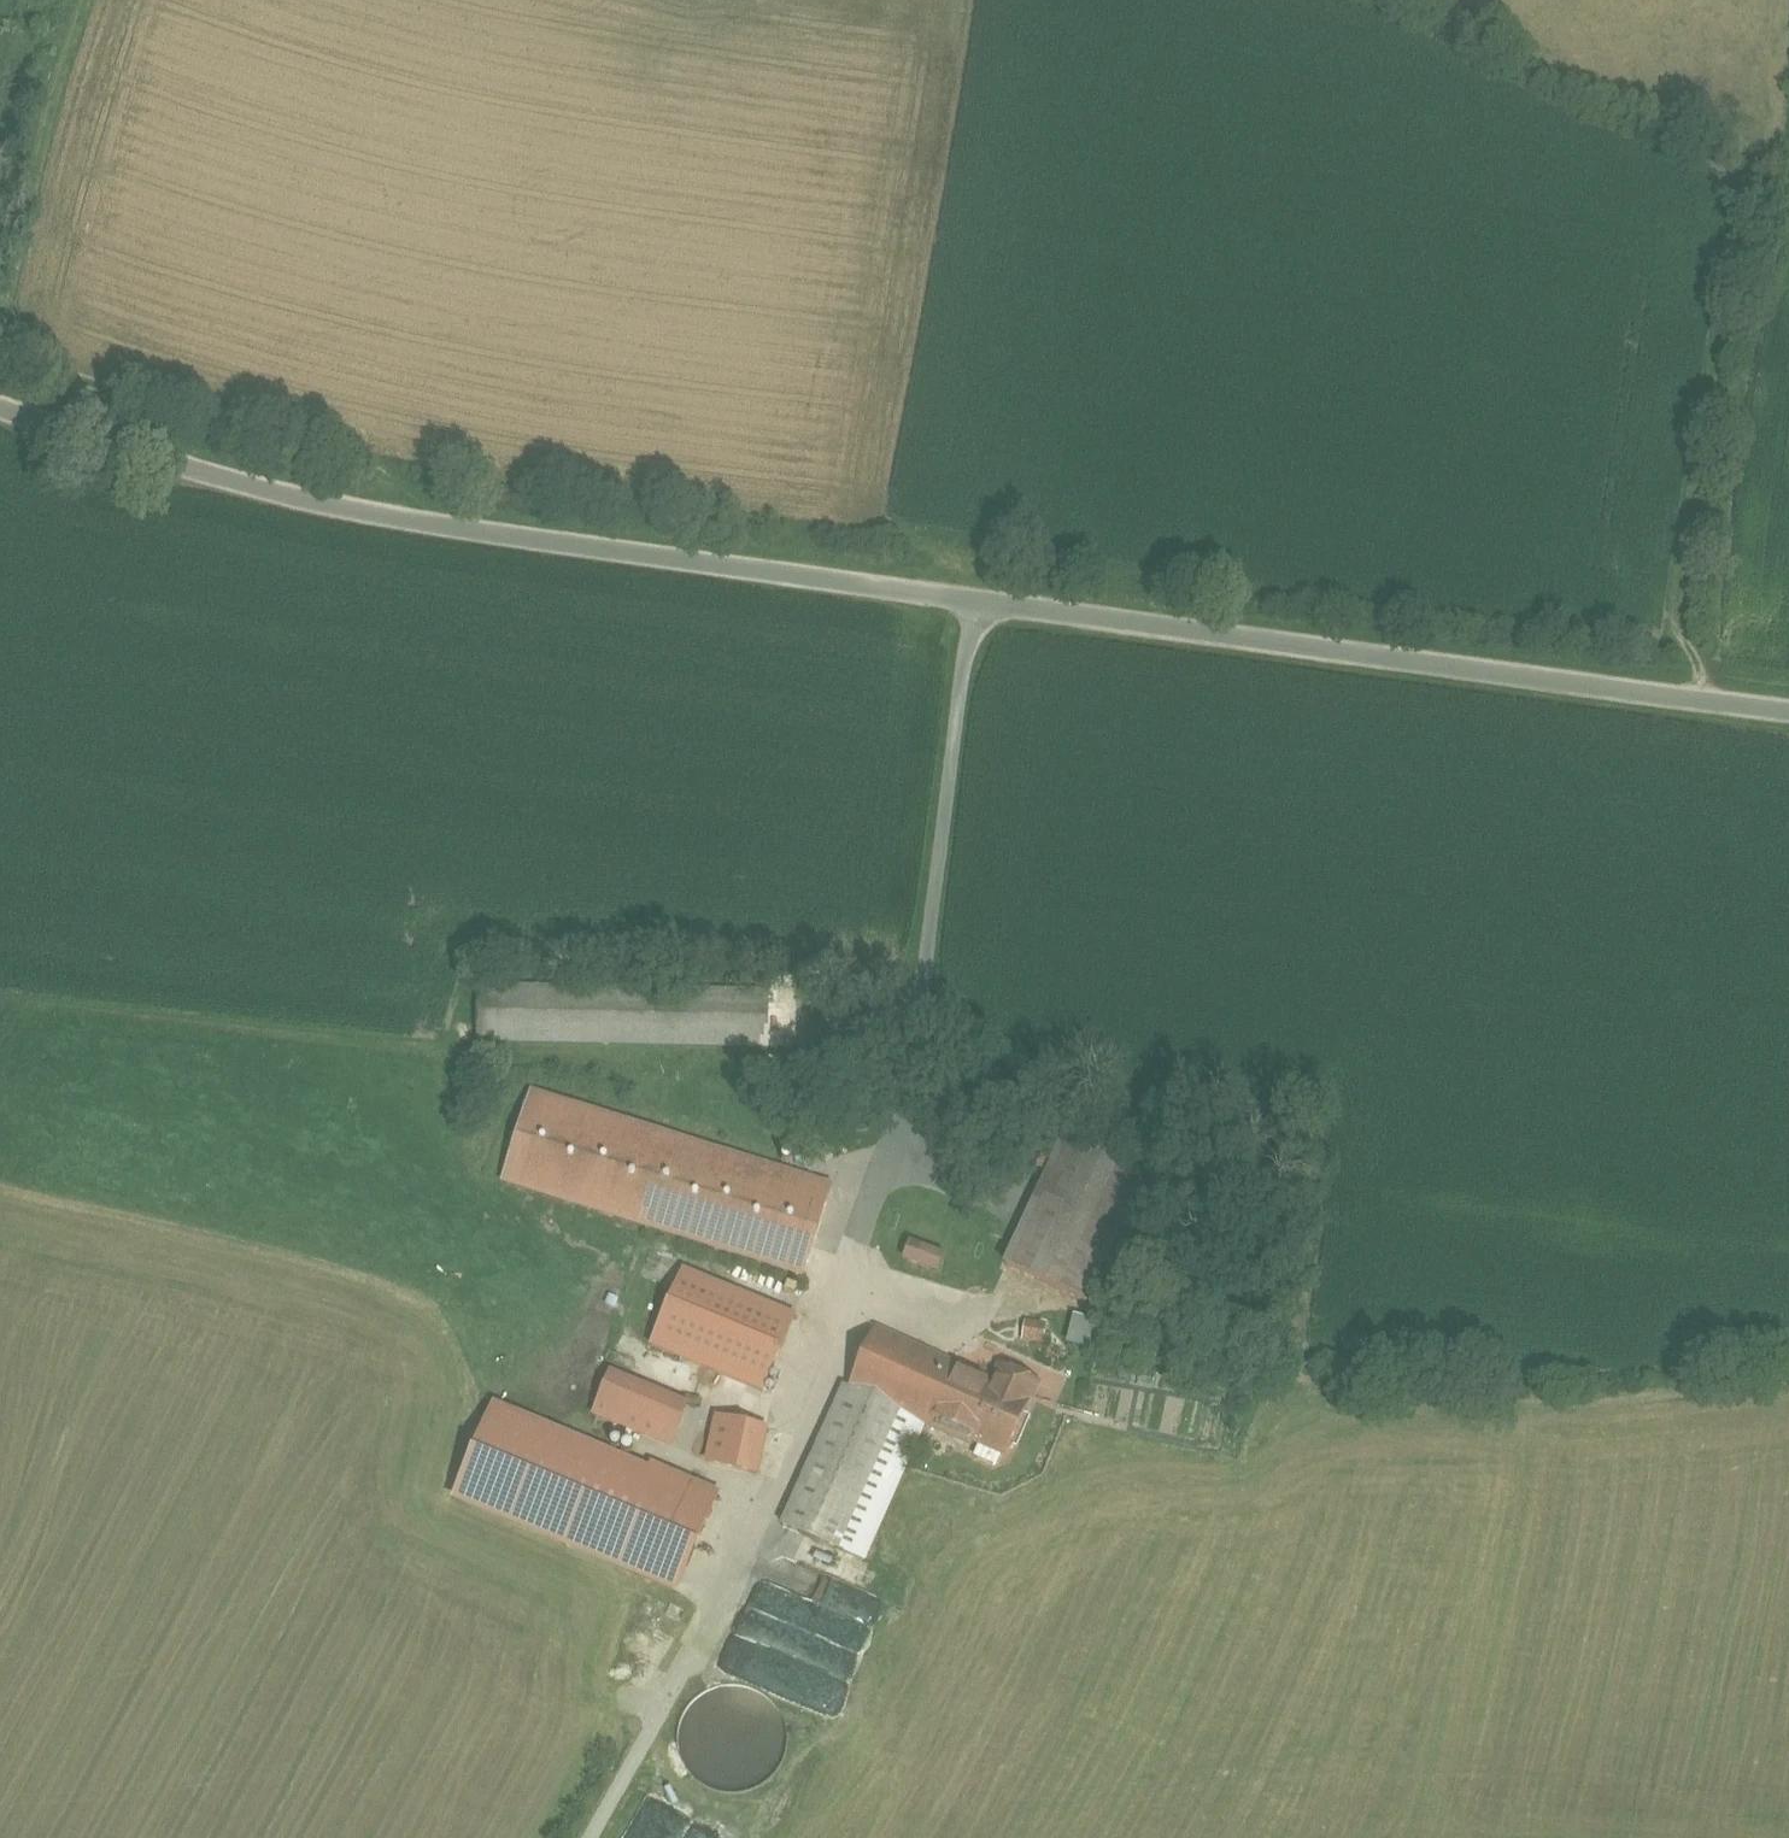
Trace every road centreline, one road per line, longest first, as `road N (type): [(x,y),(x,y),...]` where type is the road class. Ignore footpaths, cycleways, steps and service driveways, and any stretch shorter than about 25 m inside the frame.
road 1 (unclassified): [(1788,715),(1209,623),(975,603),(383,519),(195,477),(0,413)]

